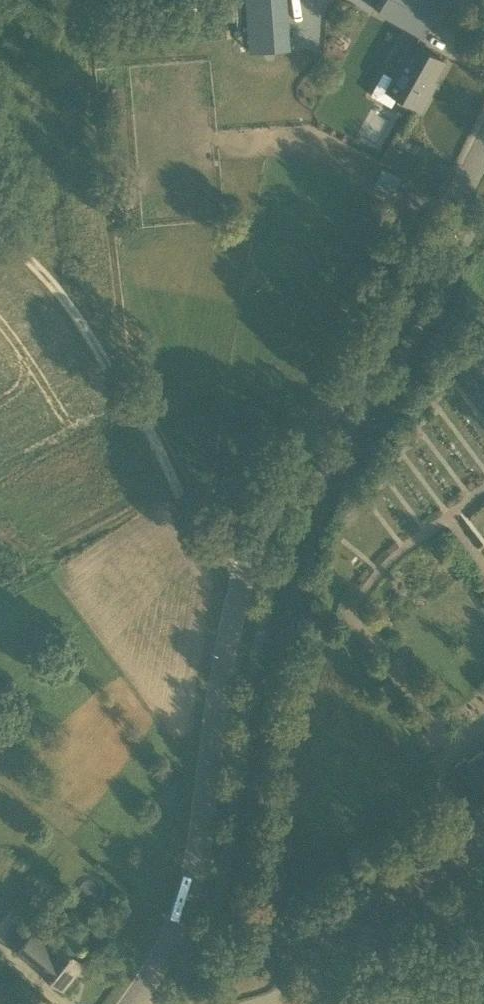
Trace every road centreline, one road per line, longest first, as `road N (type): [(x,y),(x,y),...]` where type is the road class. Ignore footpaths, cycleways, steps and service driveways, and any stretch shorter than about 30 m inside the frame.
road 1 (tertiary): [(133,1003),(167,949),(193,878),(222,665),(241,589),(483,154)]
road 2 (track): [(0,244),(69,310),(115,380),(191,532),(241,589)]
road 3 (unclassified): [(256,1003),(417,946),(483,899)]

